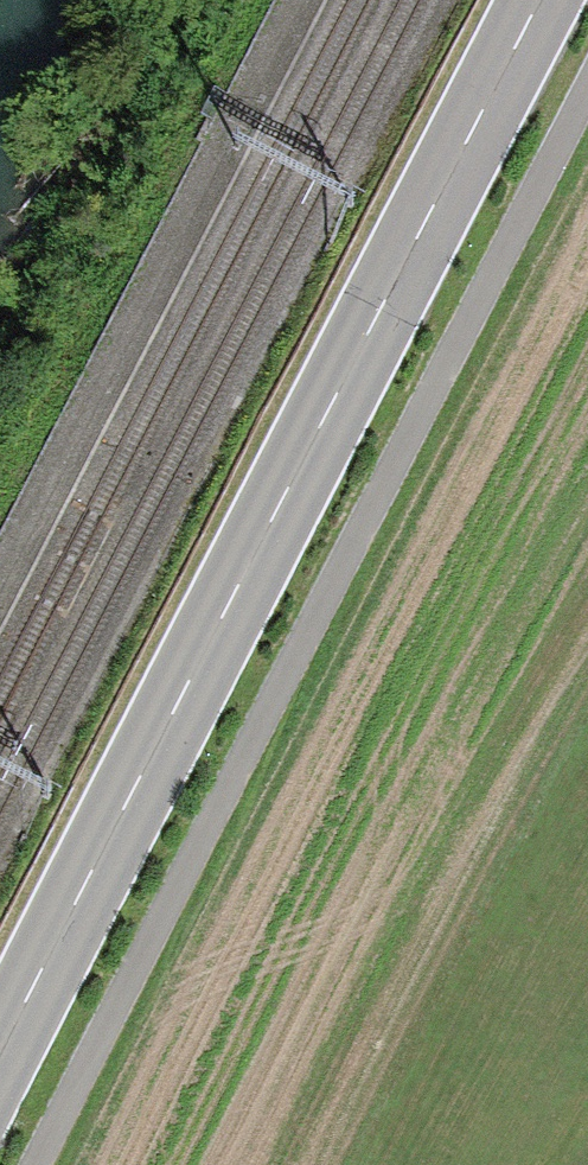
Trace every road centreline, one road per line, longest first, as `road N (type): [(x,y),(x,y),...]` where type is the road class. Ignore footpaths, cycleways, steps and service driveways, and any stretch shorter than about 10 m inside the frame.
road 1 (track): [(30,1164),(587,82)]
road 2 (primary): [(0,1069),(542,0)]

